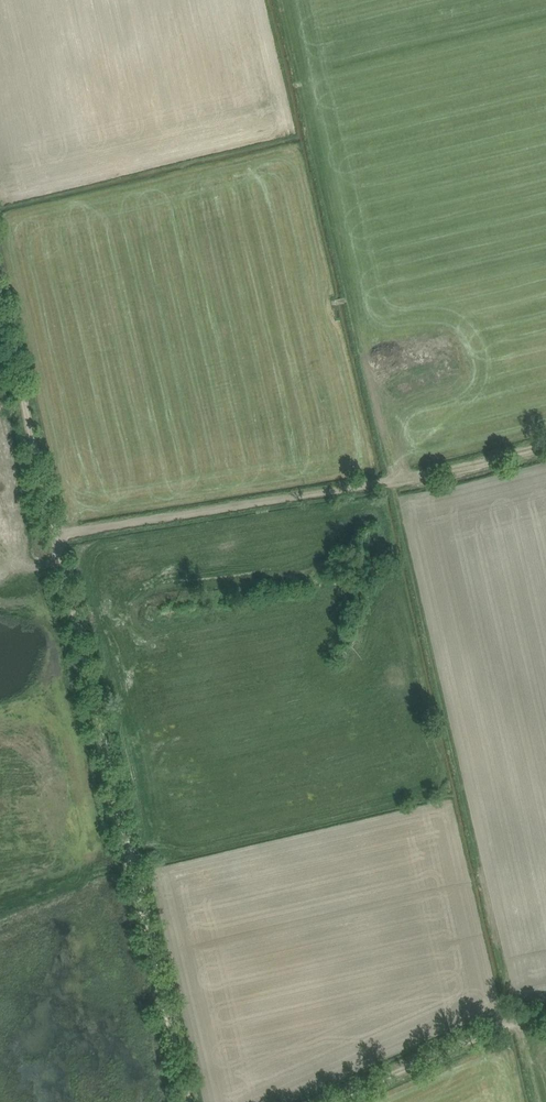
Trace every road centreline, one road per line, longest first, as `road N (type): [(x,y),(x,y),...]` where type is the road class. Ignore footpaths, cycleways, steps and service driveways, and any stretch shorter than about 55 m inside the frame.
road 1 (track): [(0,285),(193,1101)]
road 2 (track): [(60,537),(545,449)]
road 3 (track): [(336,1101),(510,1026),(545,1020)]

